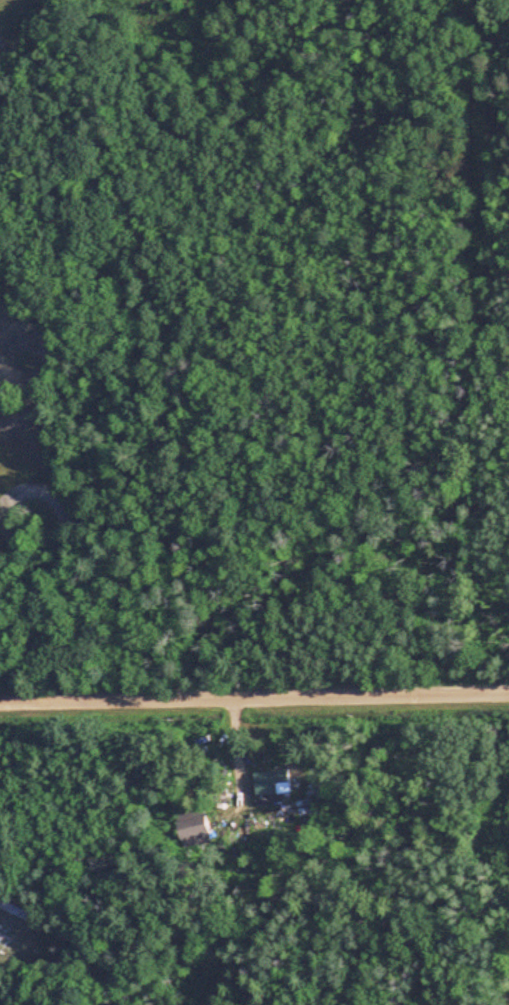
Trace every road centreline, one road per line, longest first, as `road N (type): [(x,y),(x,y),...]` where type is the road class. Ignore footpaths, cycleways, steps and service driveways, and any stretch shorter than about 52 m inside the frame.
road 1 (residential): [(508,694),(0,703)]
road 2 (track): [(0,572),(59,544),(63,503),(0,429)]

